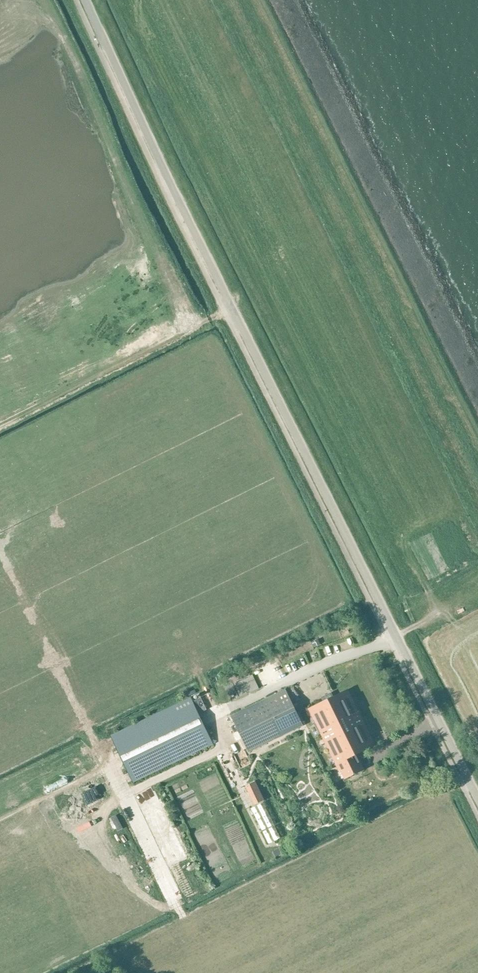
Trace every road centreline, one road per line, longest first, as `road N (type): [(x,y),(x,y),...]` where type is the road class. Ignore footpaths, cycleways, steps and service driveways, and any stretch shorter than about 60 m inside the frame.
road 1 (tertiary): [(477,800),(87,0)]
road 2 (track): [(238,307),(0,425)]

